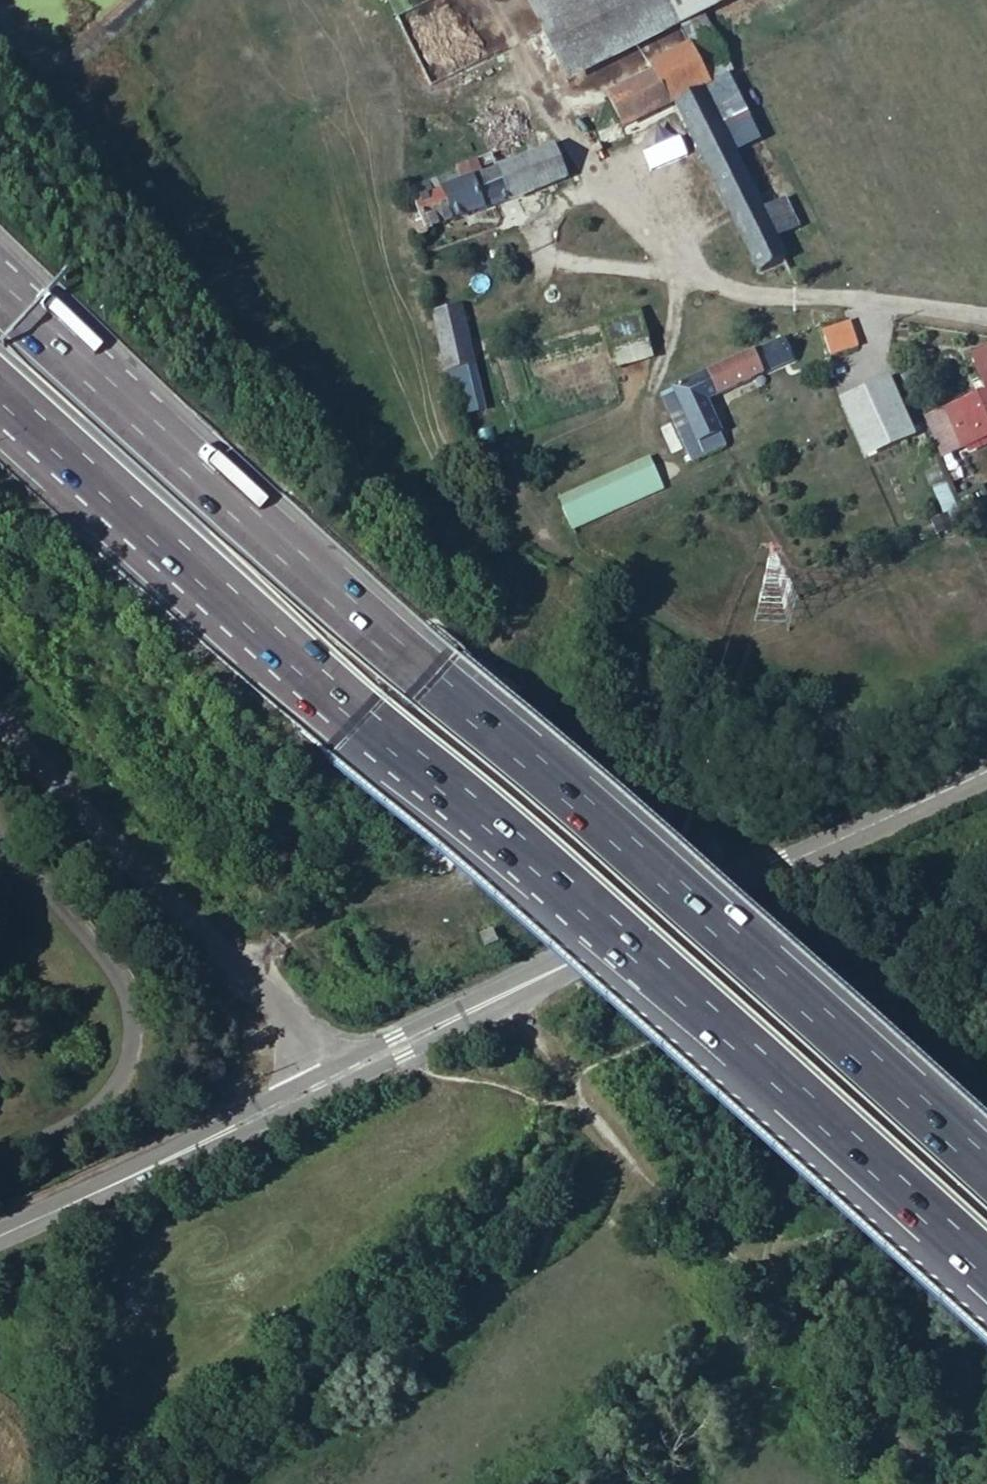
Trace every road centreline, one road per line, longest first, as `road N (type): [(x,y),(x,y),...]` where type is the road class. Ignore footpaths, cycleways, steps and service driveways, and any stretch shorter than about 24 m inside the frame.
road 1 (motorway): [(0,391),(986,1283)]
road 2 (motorway): [(986,1189),(29,327)]
road 3 (secondary): [(986,769),(333,1079)]
road 4 (track): [(986,316),(869,296),(774,297),(675,271),(493,0)]
road 5 (track): [(105,1483),(533,1190),(571,1083)]
road 6 (unclassified): [(0,715),(197,916),(333,1079)]
road 7 (secondary): [(333,1079),(0,1236)]

